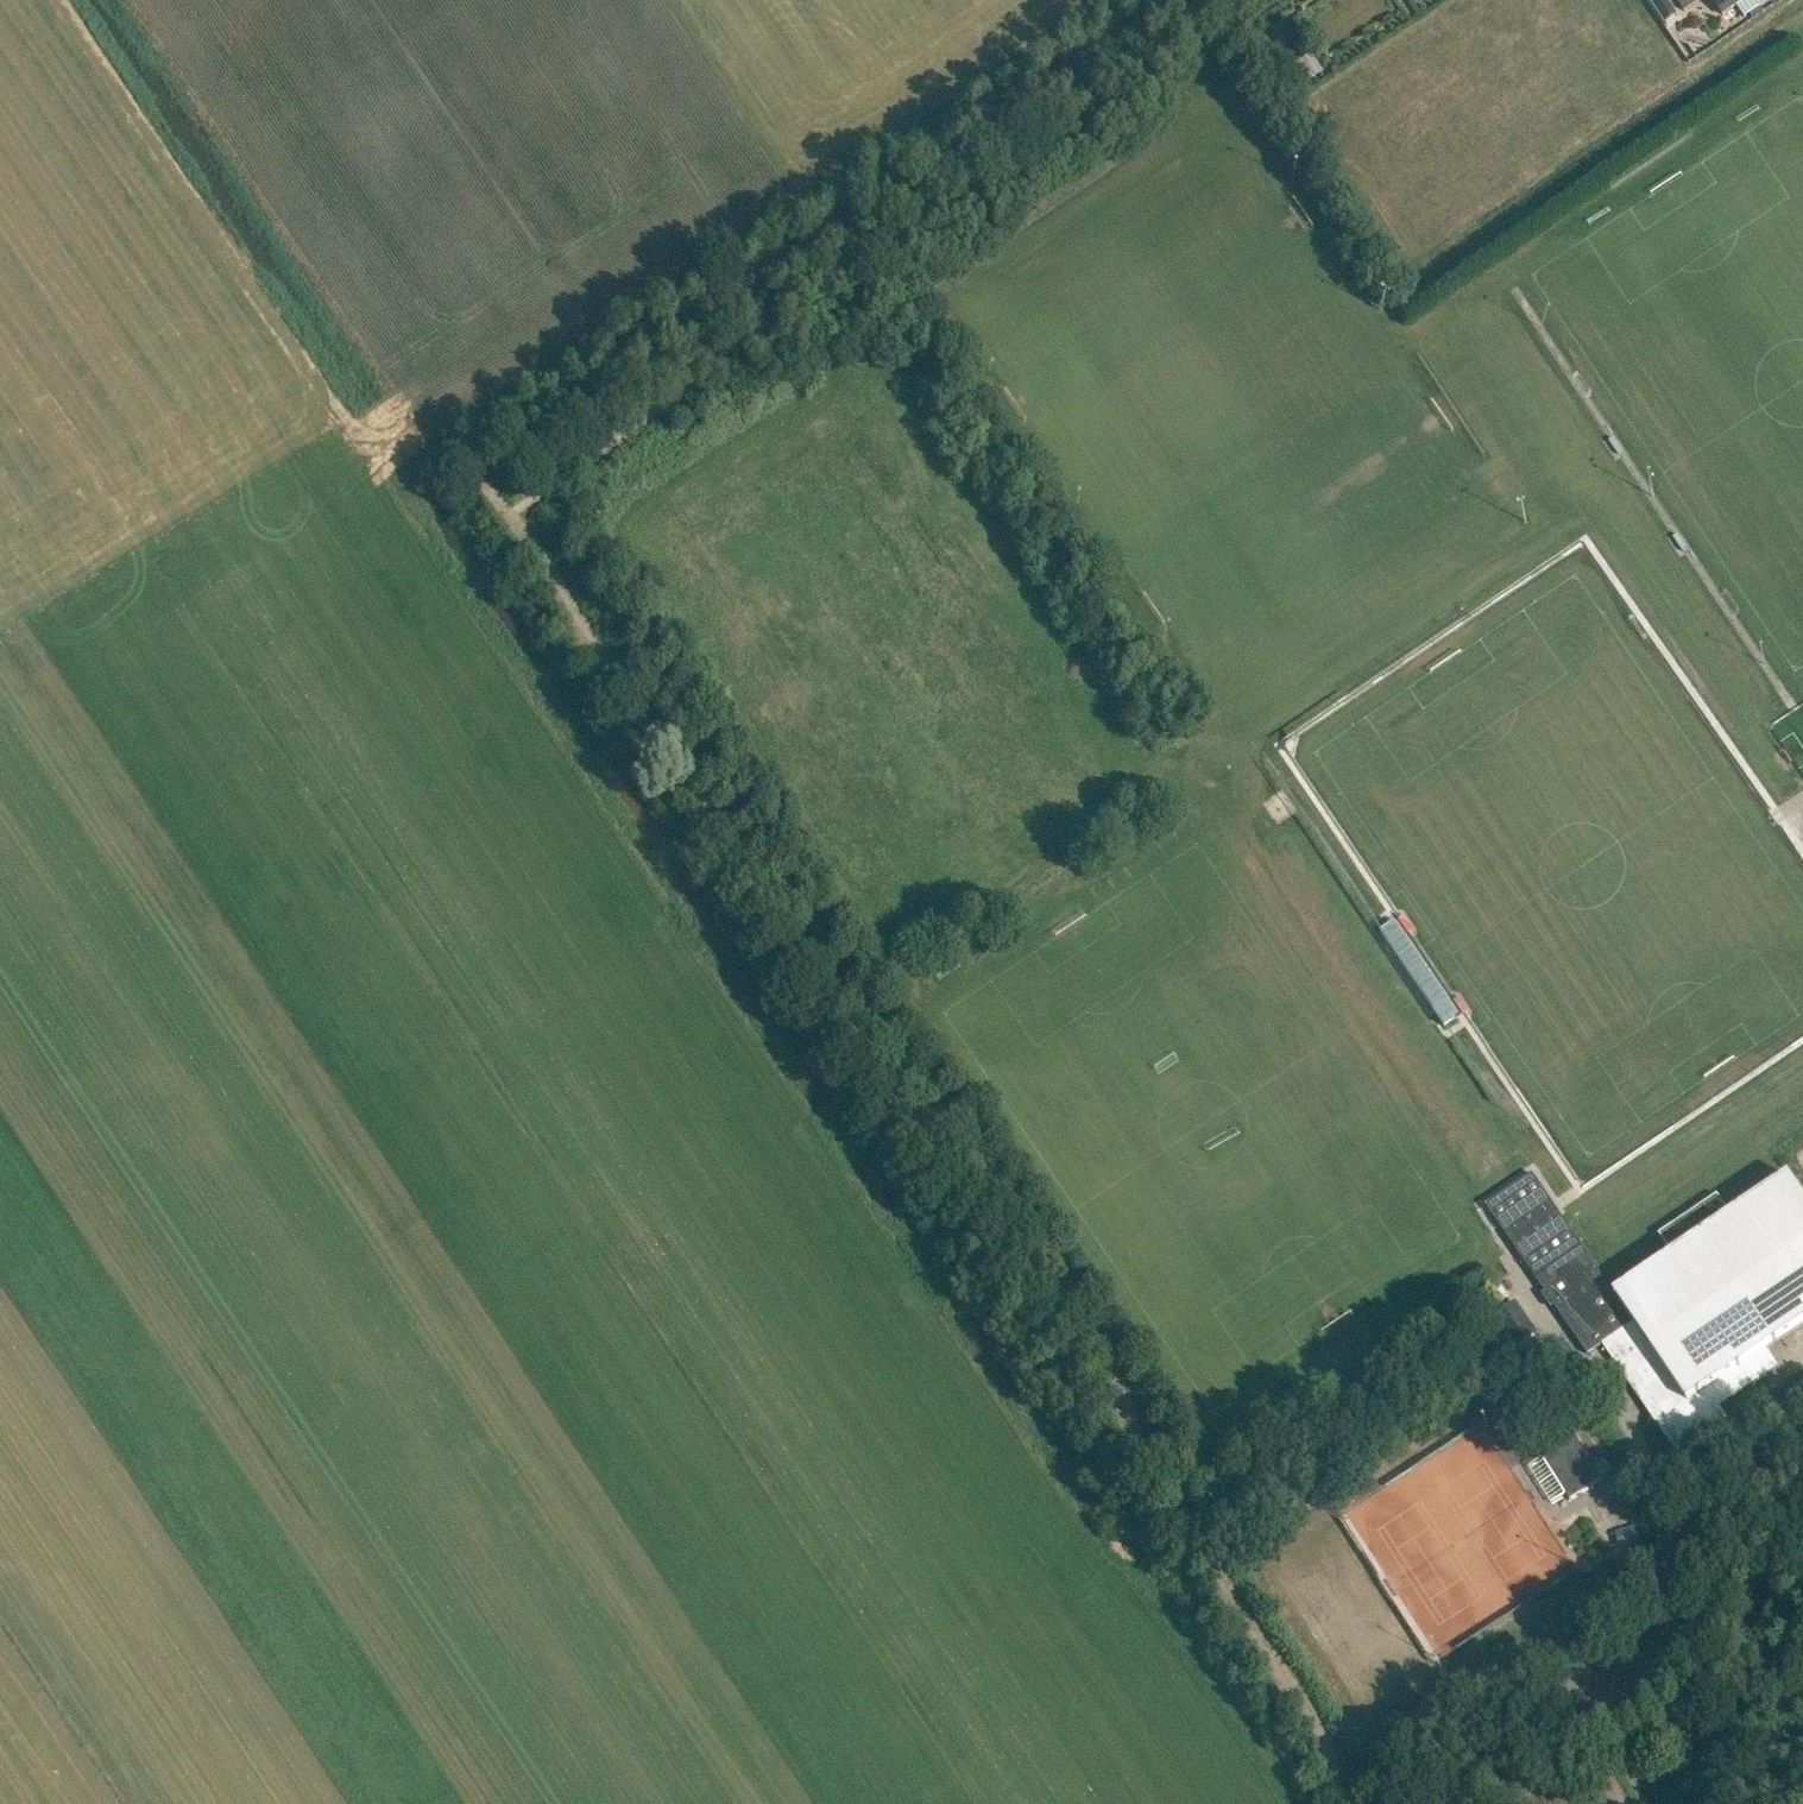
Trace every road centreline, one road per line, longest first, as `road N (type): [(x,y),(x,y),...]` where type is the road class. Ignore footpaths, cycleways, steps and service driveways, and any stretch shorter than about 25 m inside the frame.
road 1 (track): [(512,514),(754,892),(1033,1223),(1087,1314),(1177,1518),(1336,1418),(1396,1392),(1471,1338),(1479,1297),(1518,1274)]

